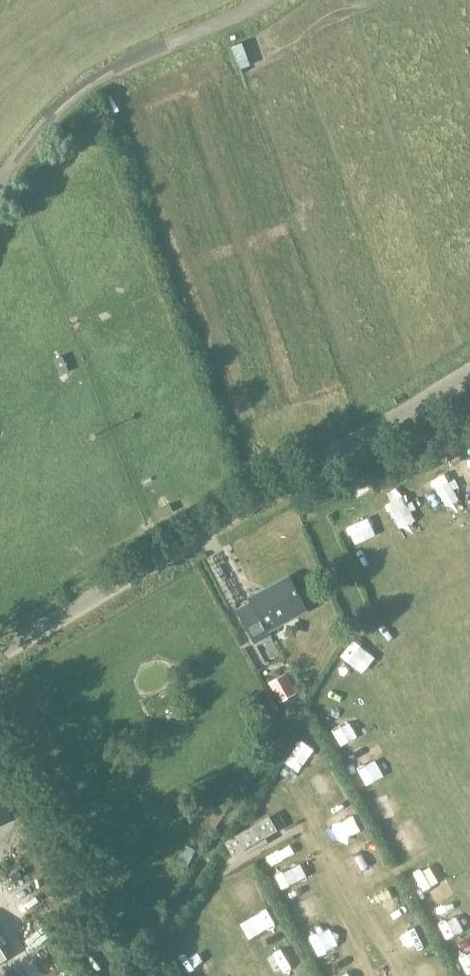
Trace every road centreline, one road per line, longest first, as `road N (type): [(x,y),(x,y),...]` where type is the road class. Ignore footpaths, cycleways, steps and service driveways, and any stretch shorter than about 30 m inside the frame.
road 1 (unclassified): [(0,651),(469,373)]
road 2 (unclassified): [(0,179),(86,86),(262,0)]

